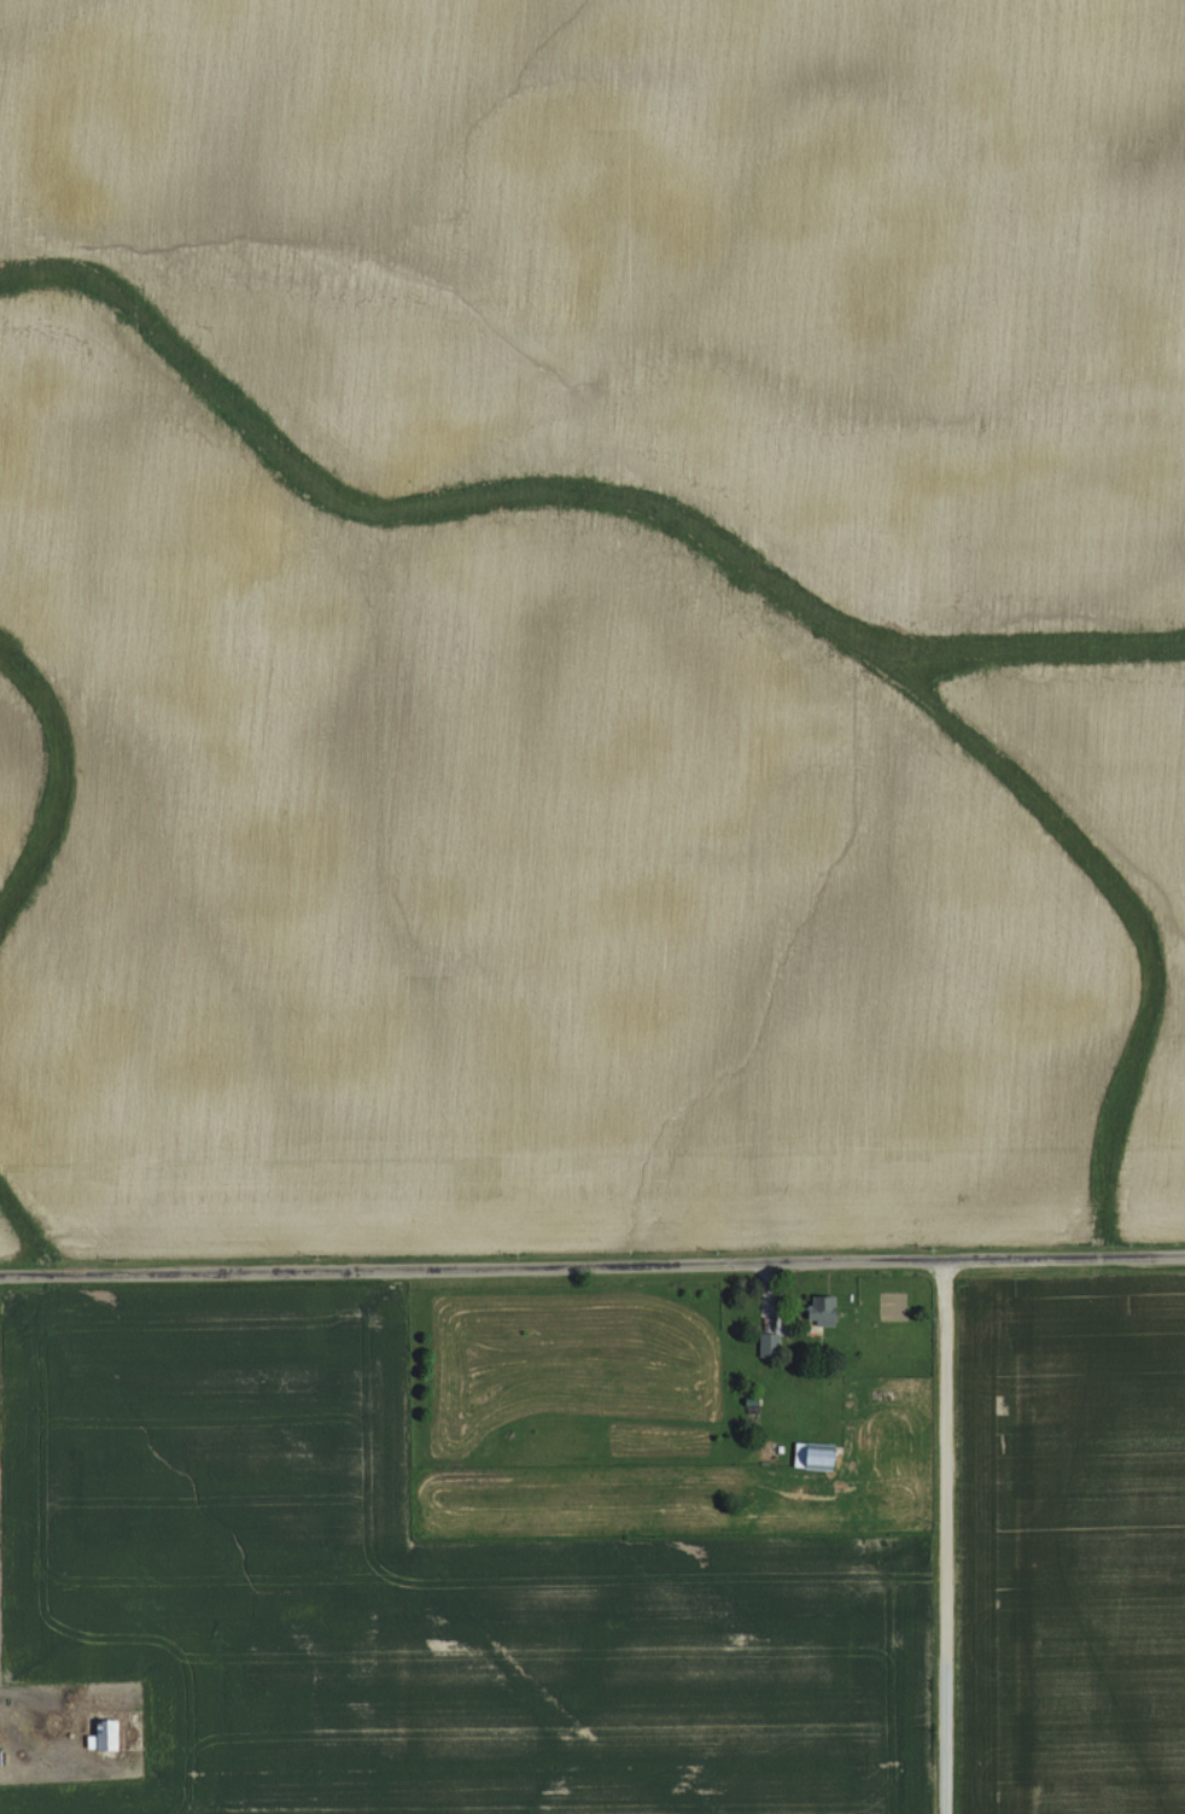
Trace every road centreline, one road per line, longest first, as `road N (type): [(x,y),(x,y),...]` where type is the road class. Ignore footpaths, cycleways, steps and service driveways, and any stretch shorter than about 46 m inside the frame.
road 1 (residential): [(0,1275),(1184,1254)]
road 2 (residential): [(953,1813),(948,1259)]

